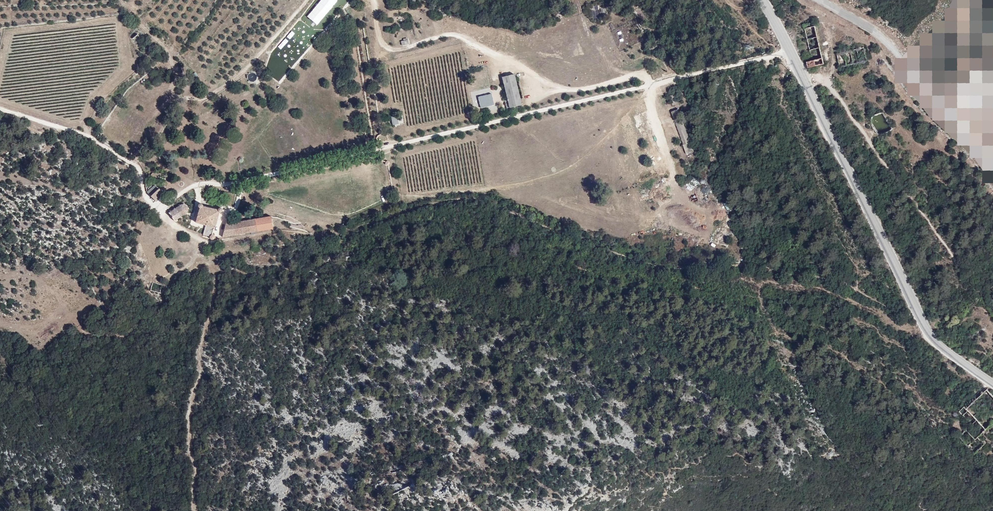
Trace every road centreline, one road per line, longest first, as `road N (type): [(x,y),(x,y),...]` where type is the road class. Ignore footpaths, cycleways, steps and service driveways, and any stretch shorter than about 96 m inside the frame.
road 1 (track): [(194,510),(184,414),(213,301),(209,246),(159,215),(135,164),(74,132)]
road 2 (tertiary): [(992,383),(923,324),(764,0)]
road 3 (track): [(378,0),(392,48),(452,35),(568,89),(650,79),(677,185)]
road 4 (track): [(123,1),(165,50),(181,93),(205,99),(256,63),(309,0)]

